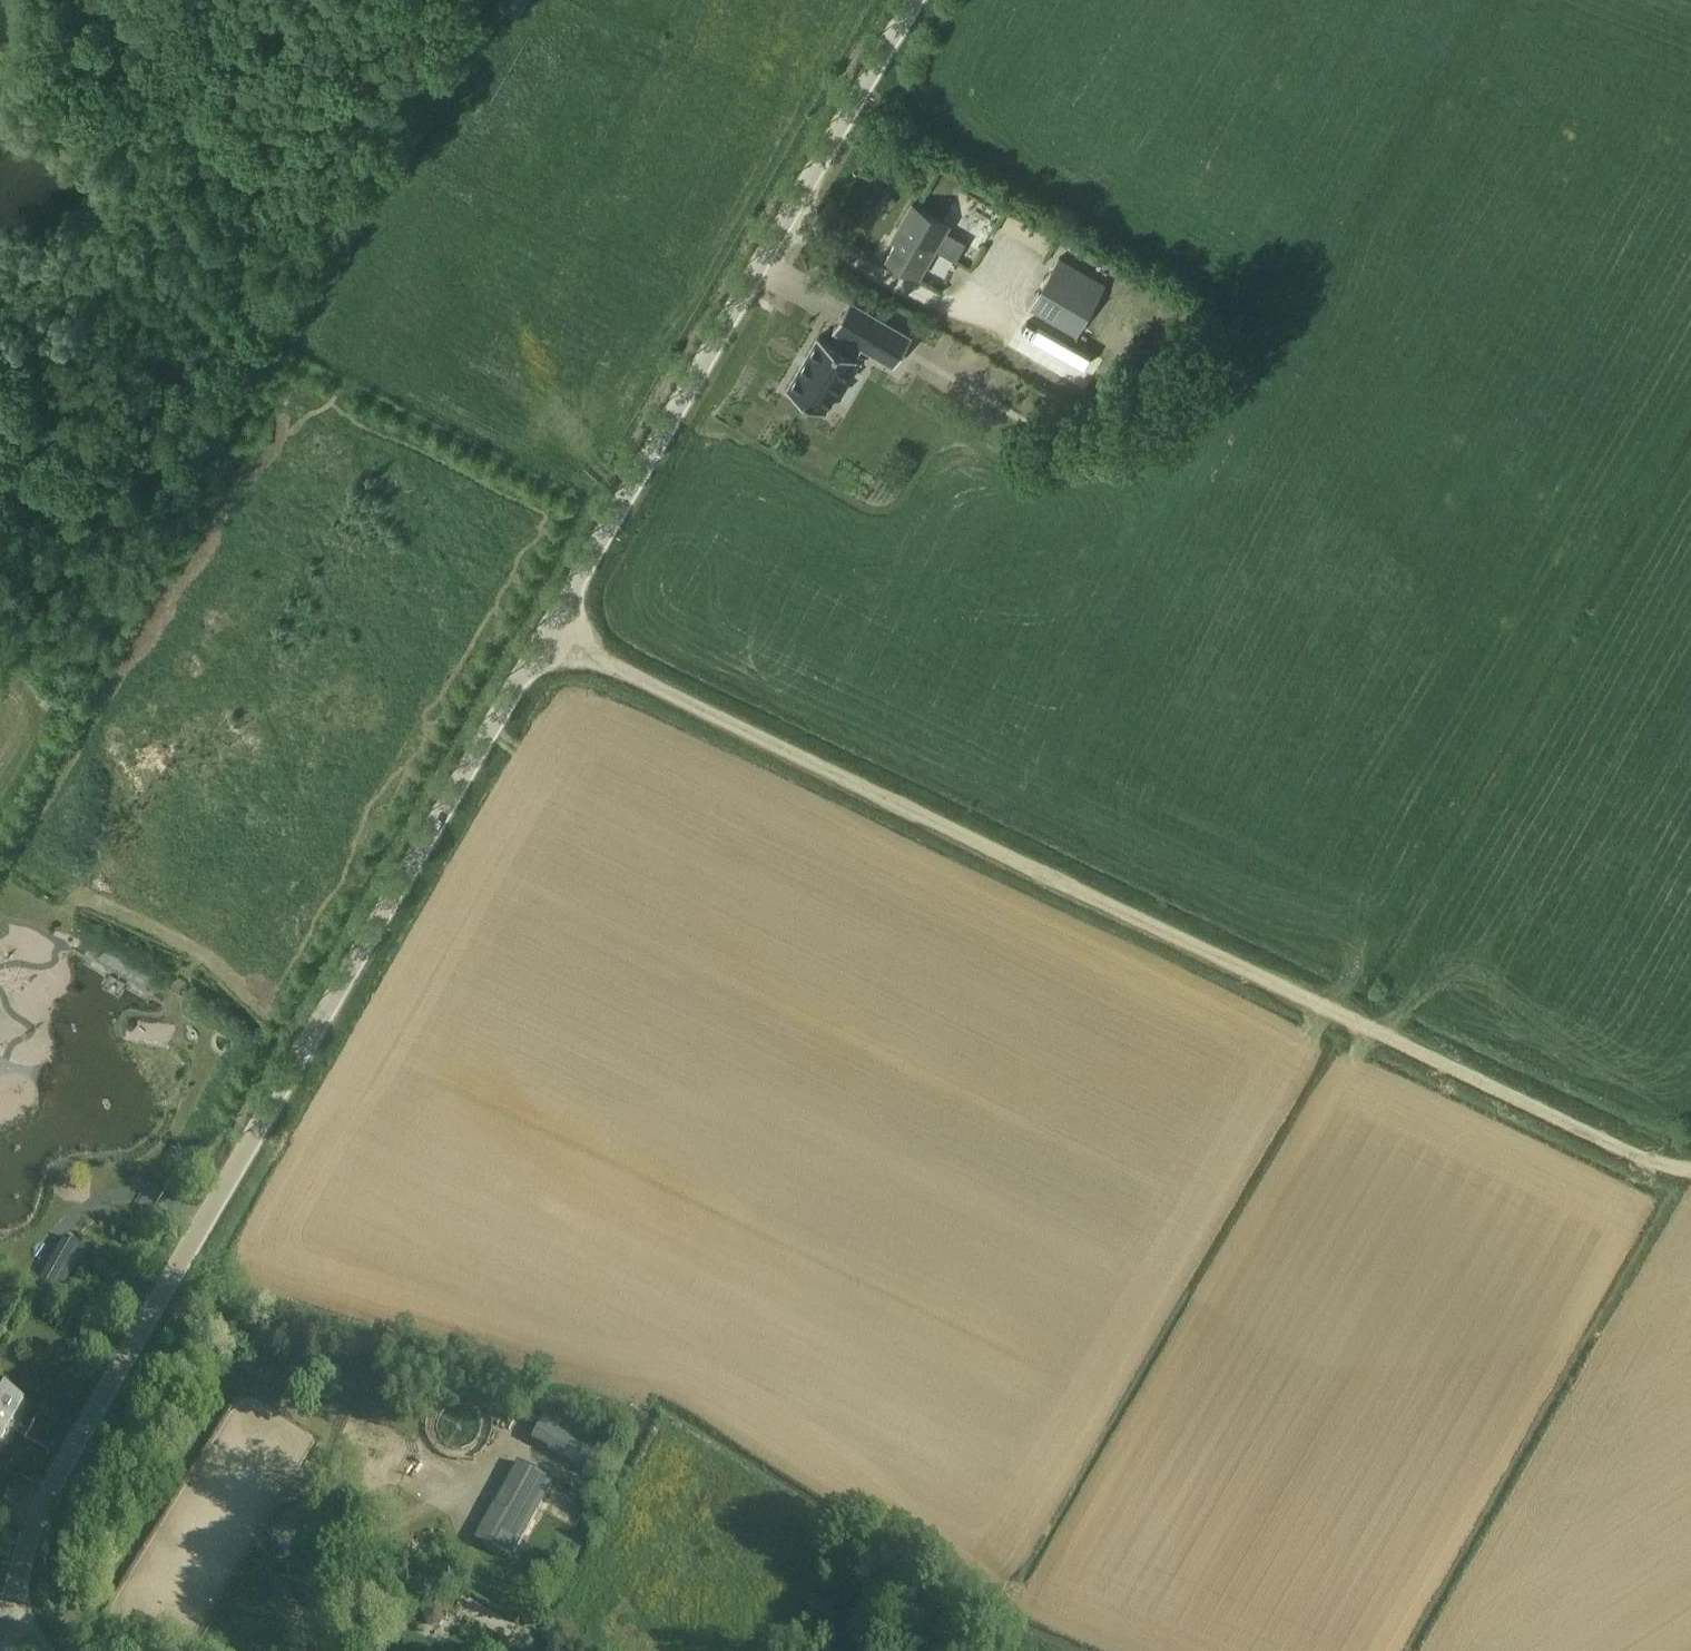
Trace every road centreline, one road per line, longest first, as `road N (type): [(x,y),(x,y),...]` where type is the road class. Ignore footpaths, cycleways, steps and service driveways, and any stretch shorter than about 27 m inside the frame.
road 1 (unclassified): [(11,1624),(28,1562),(106,1399),(918,0)]
road 2 (track): [(1690,1173),(1651,1168),(553,636)]

